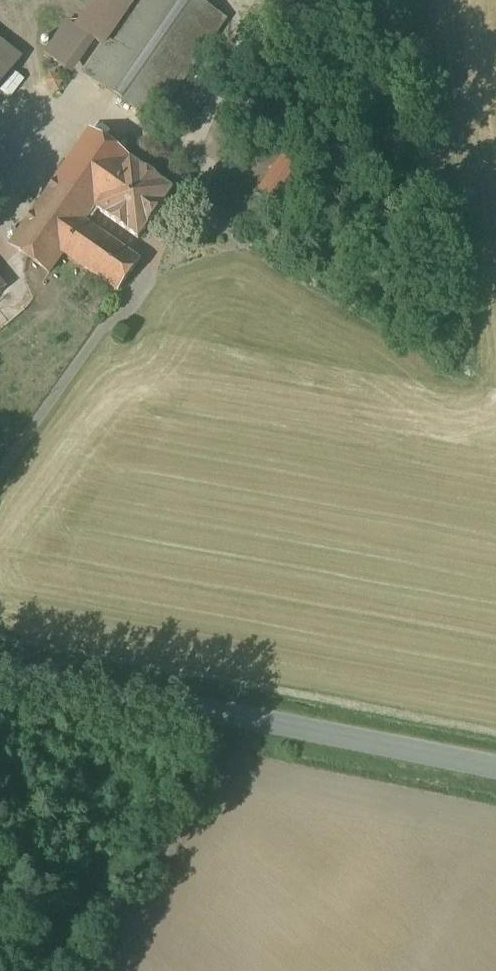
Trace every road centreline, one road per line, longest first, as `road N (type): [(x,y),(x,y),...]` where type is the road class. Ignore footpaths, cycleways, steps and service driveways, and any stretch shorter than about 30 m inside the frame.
road 1 (unclassified): [(219,713),(495,770)]
road 2 (unclassified): [(219,713),(0,670)]

